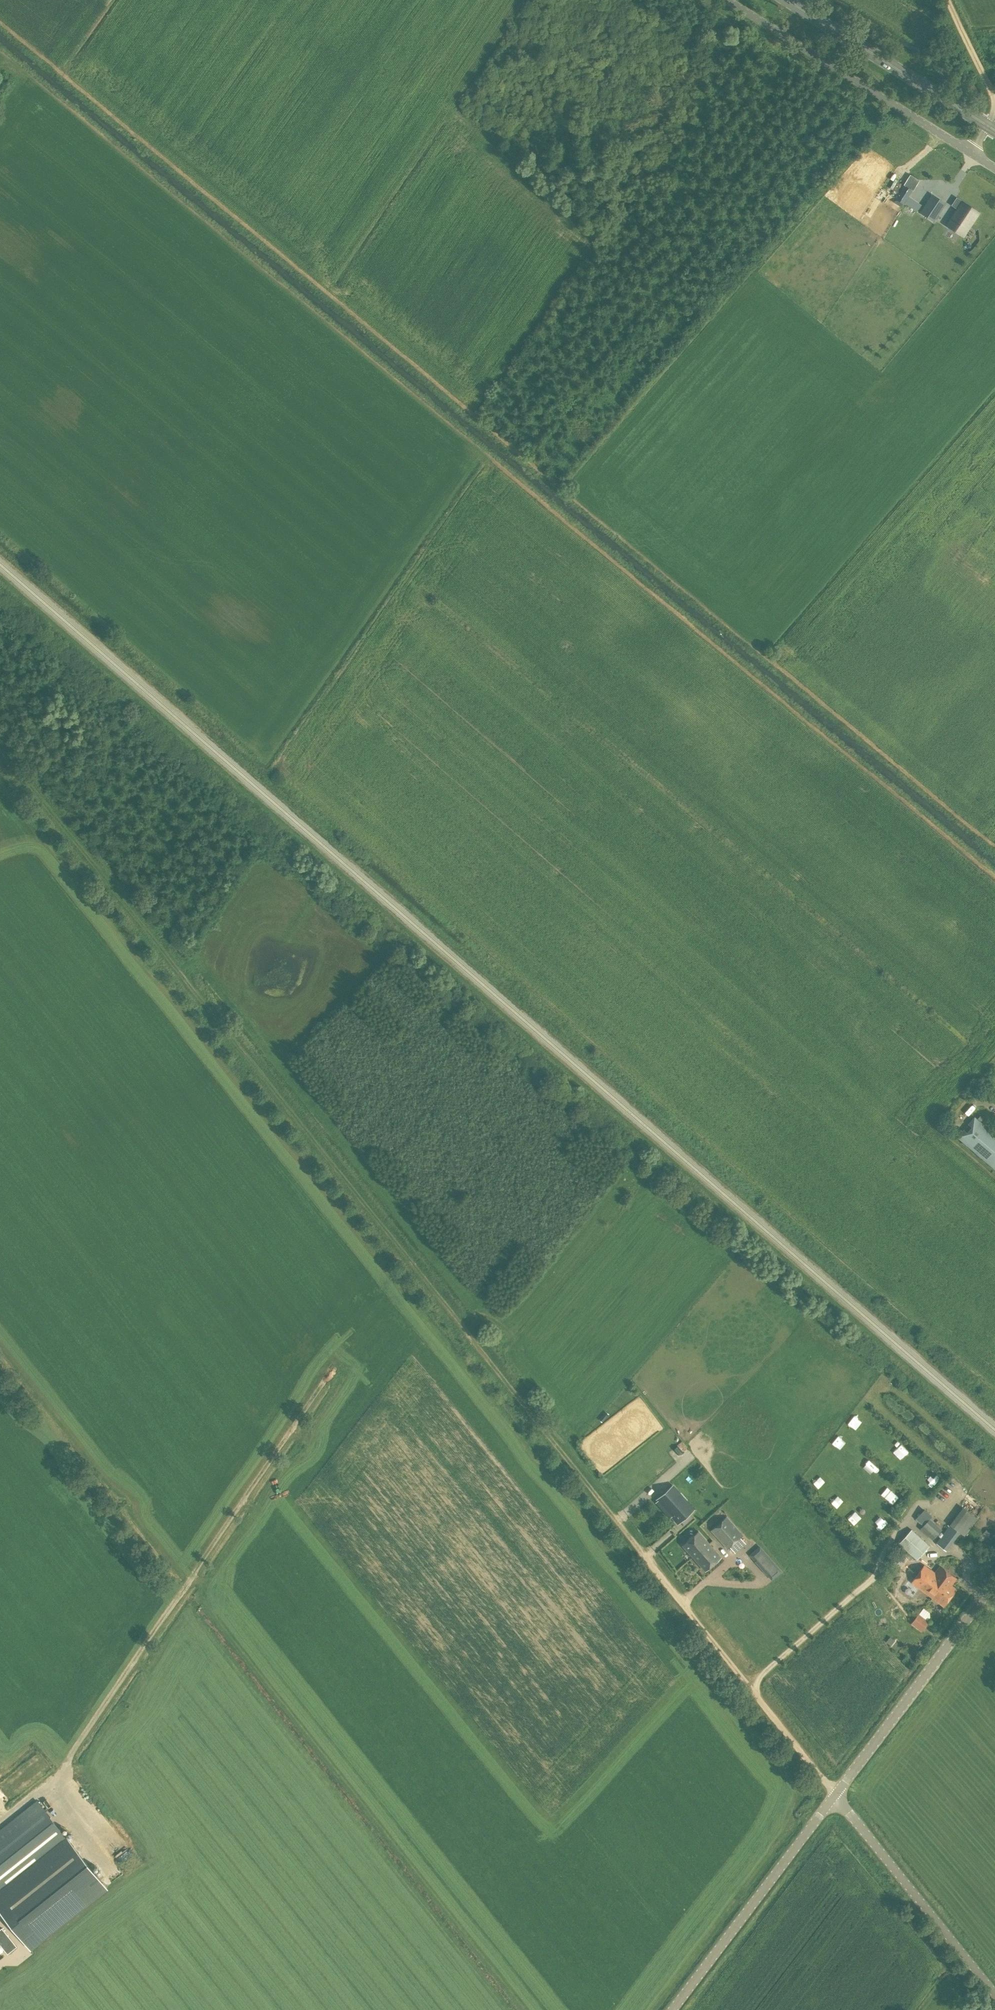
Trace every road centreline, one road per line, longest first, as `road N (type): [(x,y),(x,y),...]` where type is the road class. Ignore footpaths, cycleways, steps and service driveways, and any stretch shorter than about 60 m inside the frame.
road 1 (track): [(682,1601),(0,758)]
road 2 (unclassified): [(994,167),(727,0)]
road 3 (unclassified): [(673,2009),(838,1794)]
road 4 (unclassified): [(838,1794),(994,1584)]
road 5 (unclassified): [(994,1992),(838,1794)]
road 6 (unclassified): [(838,1794),(682,1601)]
road 7 (primary): [(994,129),(789,0)]
road 8 (track): [(972,153),(994,99),(949,0)]

